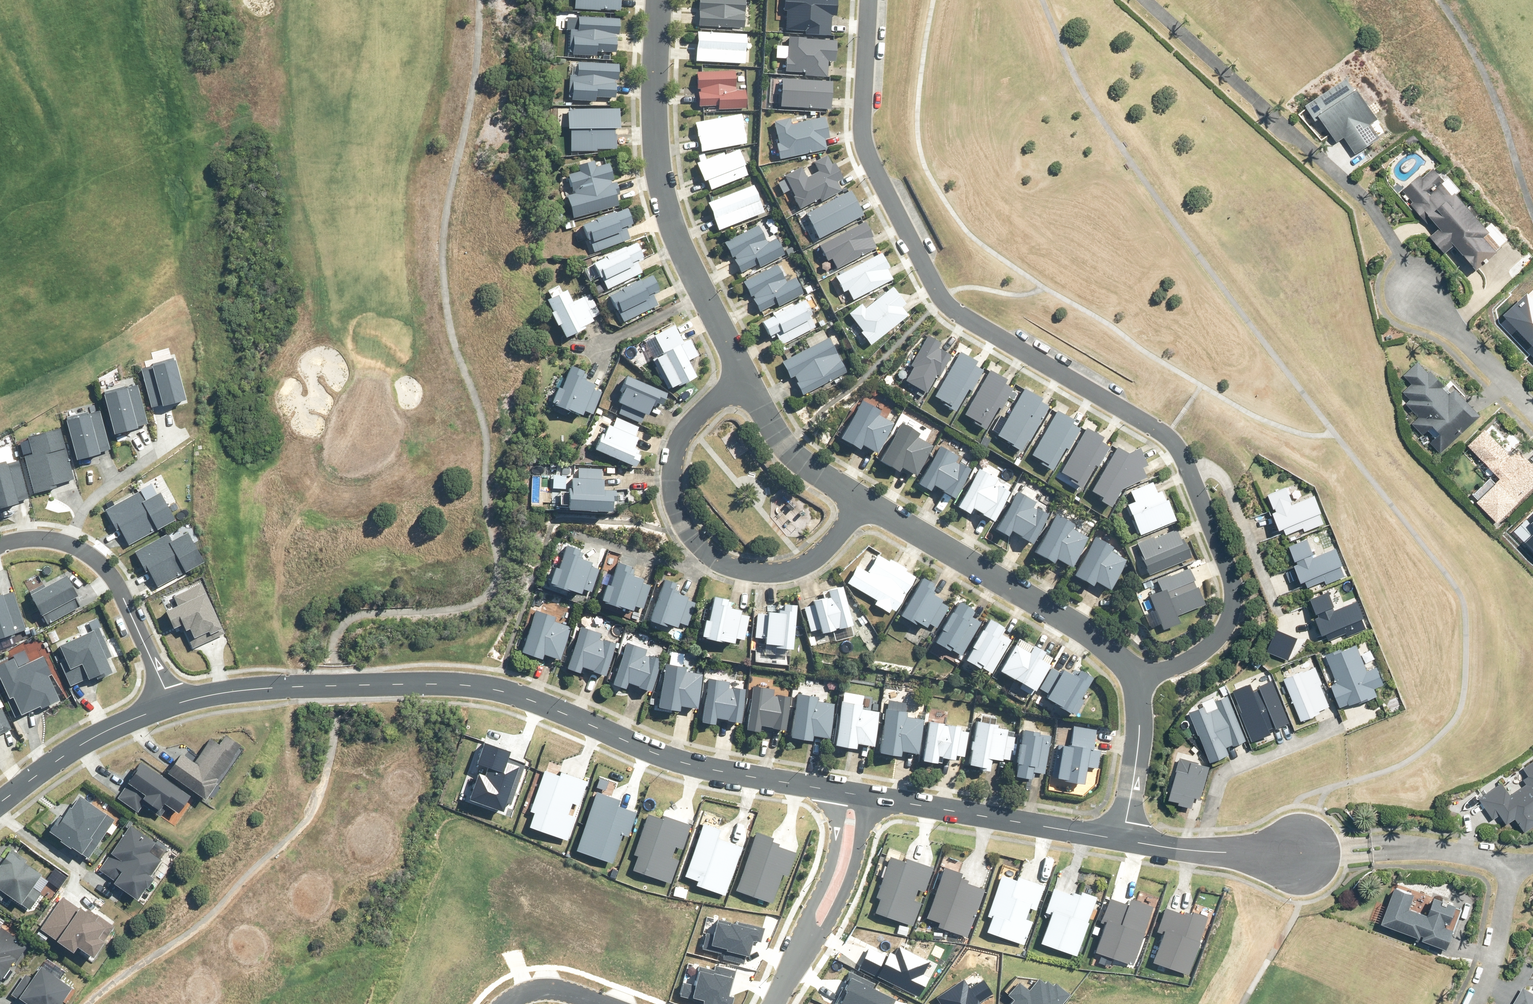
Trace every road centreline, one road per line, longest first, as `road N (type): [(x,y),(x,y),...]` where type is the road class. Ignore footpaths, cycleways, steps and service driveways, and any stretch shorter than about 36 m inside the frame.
road 1 (residential): [(868,0),(863,143),(937,290),(964,319),(1173,439),(1230,575),(1234,605),(1220,636),(1137,682)]
road 2 (residential): [(836,792),(675,760),(507,690),(280,685),(172,701)]
road 3 (residential): [(1146,0),(1373,207),(1412,295)]
road 4 (residential): [(862,504),(820,555),(793,571),(742,571),(691,538),(672,491),(675,452),(711,401),(745,381)]
road 5 (residential): [(745,381),(673,233),(658,173),(660,0)]
road 6 (residential): [(1513,864),(1371,849),(1298,855),(1122,840)]
road 7 (residential): [(1137,682),(1115,655),(1059,617),(862,504)]
road 8 (residential): [(0,545),(51,538),(97,559),(172,701)]
road 9 (residential): [(1122,840),(868,798)]
road 10 (residential): [(172,701),(89,739),(0,802)]
road 11 (residential): [(868,798),(843,898),(819,947),(798,965)]
road 12 (residential): [(798,965),(830,869),(836,792)]
road 13 (residential): [(862,504),(787,446),(745,381)]
road 14 (residential): [(1412,295),(1532,412)]
road 15 (residential): [(1122,840),(1138,737),(1137,682)]
road 16 (residential): [(1513,864),(1473,1003)]

